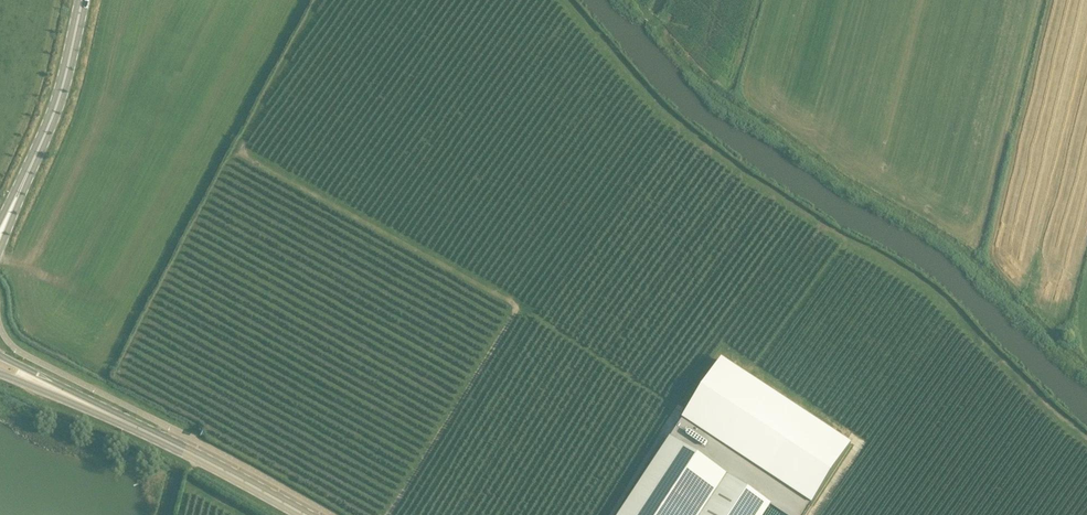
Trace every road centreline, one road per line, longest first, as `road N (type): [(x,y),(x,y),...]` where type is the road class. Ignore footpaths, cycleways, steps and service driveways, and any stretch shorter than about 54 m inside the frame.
road 1 (primary): [(303,514),(132,425)]
road 2 (tertiary): [(30,167),(67,74),(84,0)]
road 3 (primary): [(132,425),(0,356)]
road 4 (primary): [(0,374),(132,425)]

